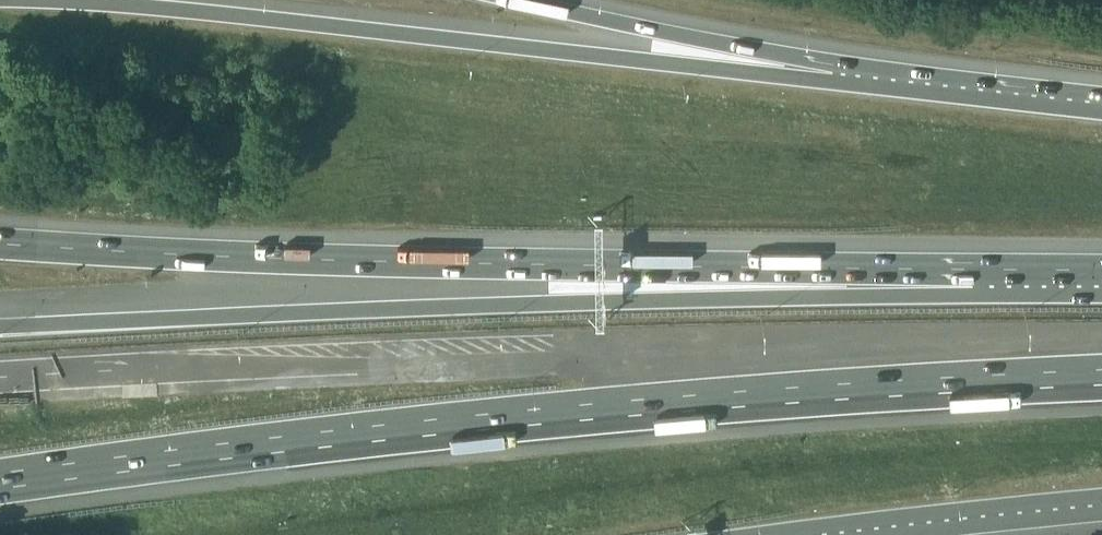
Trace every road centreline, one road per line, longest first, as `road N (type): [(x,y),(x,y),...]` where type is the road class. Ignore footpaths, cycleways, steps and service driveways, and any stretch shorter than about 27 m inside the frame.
road 1 (motorway): [(0,479),(417,422),(678,400),(1101,380)]
road 2 (motorway): [(977,288),(0,244)]
road 3 (motorway): [(977,288),(0,330)]
road 4 (motorway): [(836,77),(306,22),(0,3)]
road 5 (motorway): [(764,534),(1101,497)]
road 6 (motorway): [(836,77),(519,0)]
road 7 (motorway): [(1101,105),(836,77)]
road 8 (motorway): [(1101,290),(977,288)]

